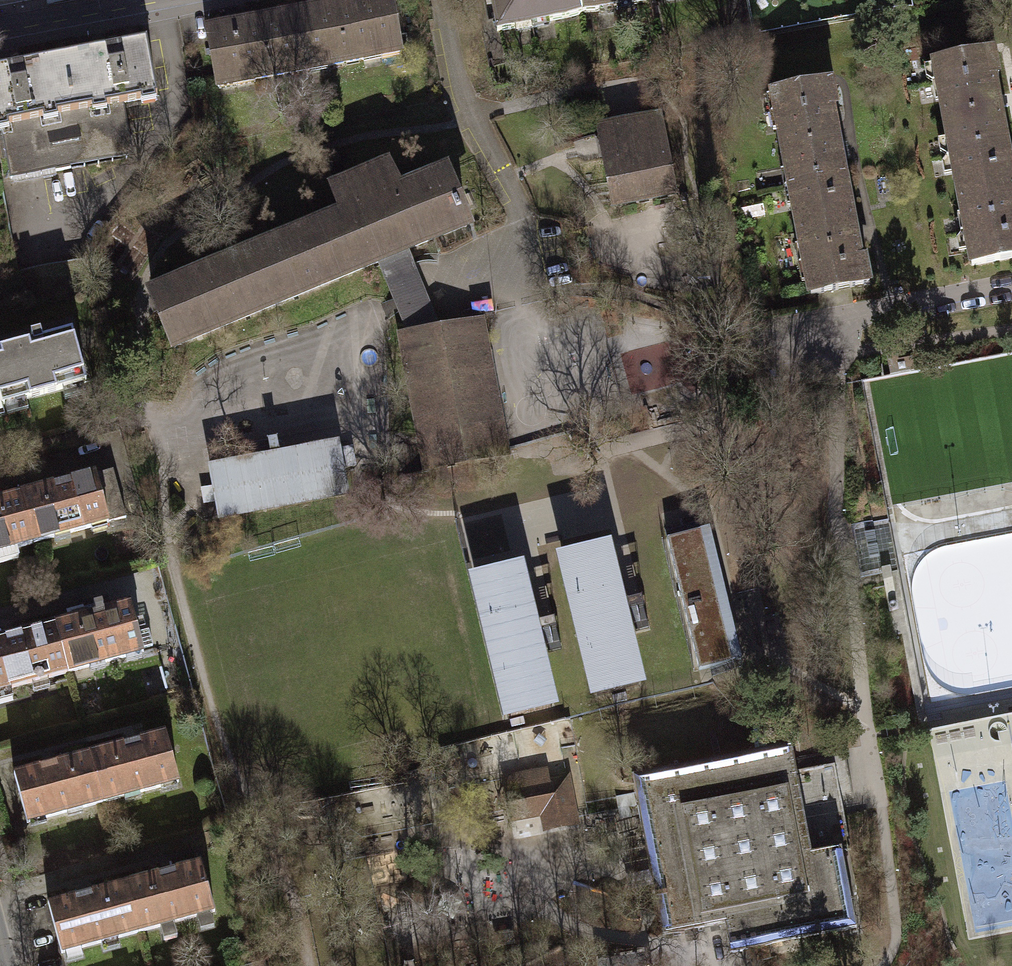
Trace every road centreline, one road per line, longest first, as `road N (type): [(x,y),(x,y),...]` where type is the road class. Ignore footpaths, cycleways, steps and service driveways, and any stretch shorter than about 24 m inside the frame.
road 1 (residential): [(1011,287),(877,313),(824,332),(790,358)]
road 2 (secondary): [(0,24),(122,0)]

